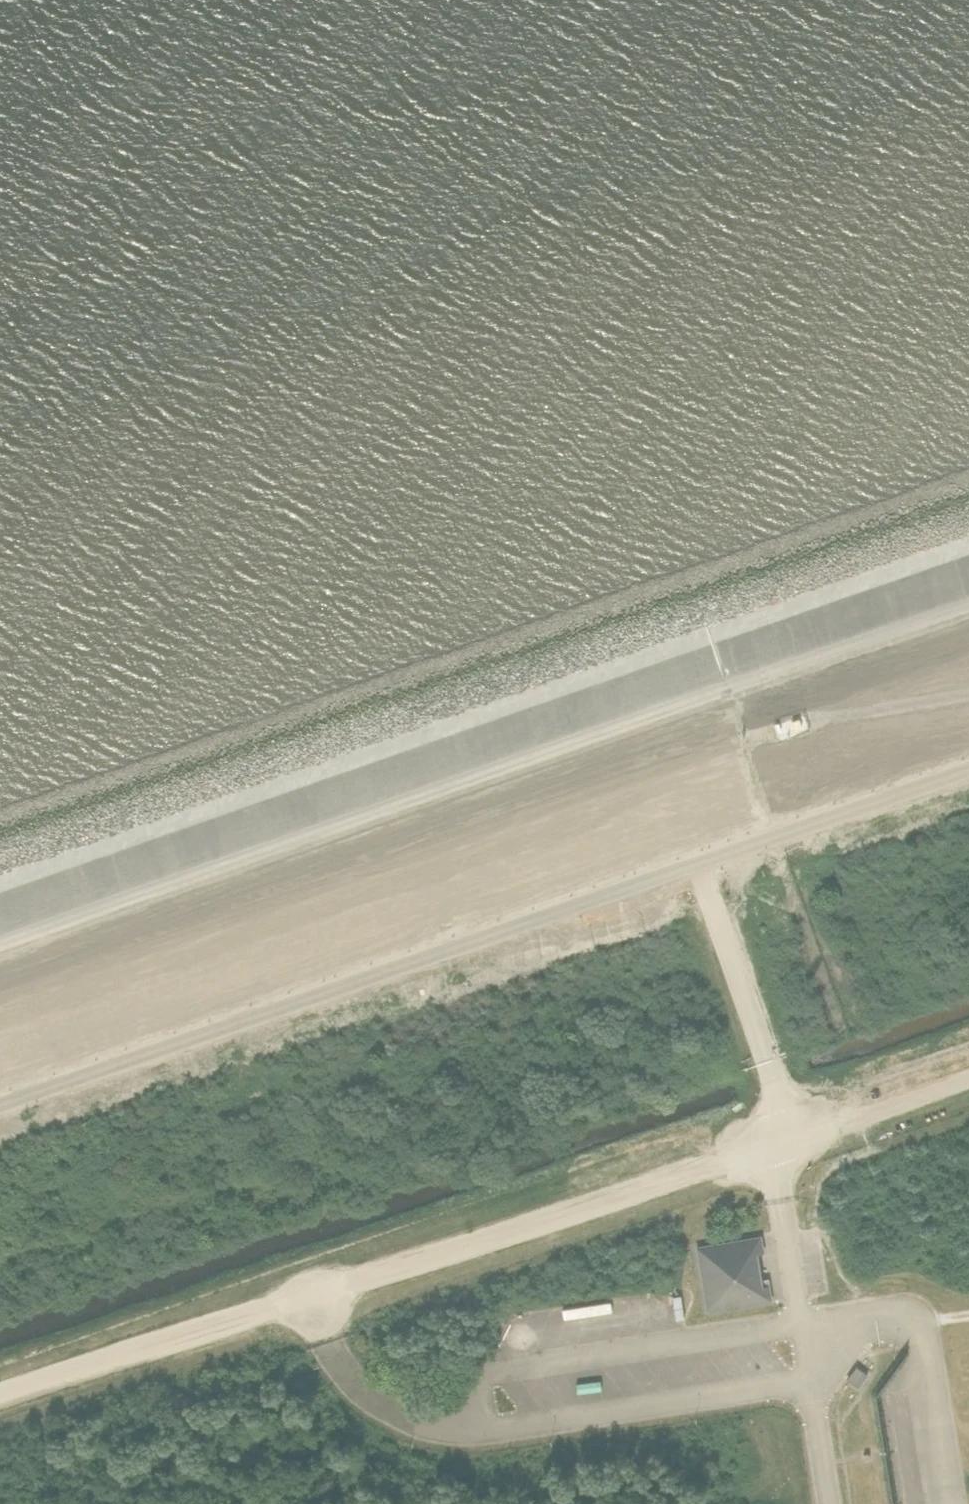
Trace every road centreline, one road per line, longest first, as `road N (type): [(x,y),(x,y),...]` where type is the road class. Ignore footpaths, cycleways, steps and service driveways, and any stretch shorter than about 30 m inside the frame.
road 1 (track): [(968,537),(0,875)]
road 2 (track): [(0,1395),(311,1295),(968,1064)]

